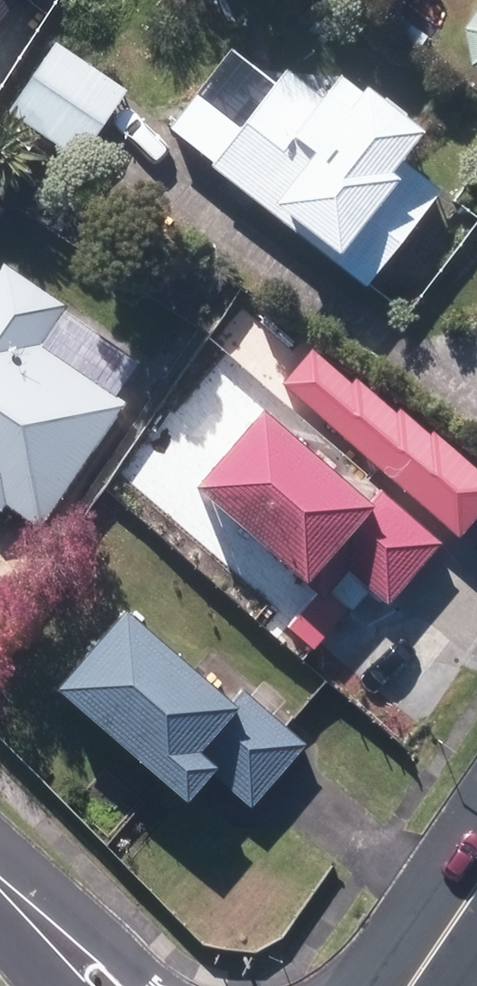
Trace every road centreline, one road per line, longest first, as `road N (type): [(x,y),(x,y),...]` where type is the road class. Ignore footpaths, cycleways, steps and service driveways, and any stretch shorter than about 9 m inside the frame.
road 1 (residential): [(0,877),(77,921),(153,985)]

